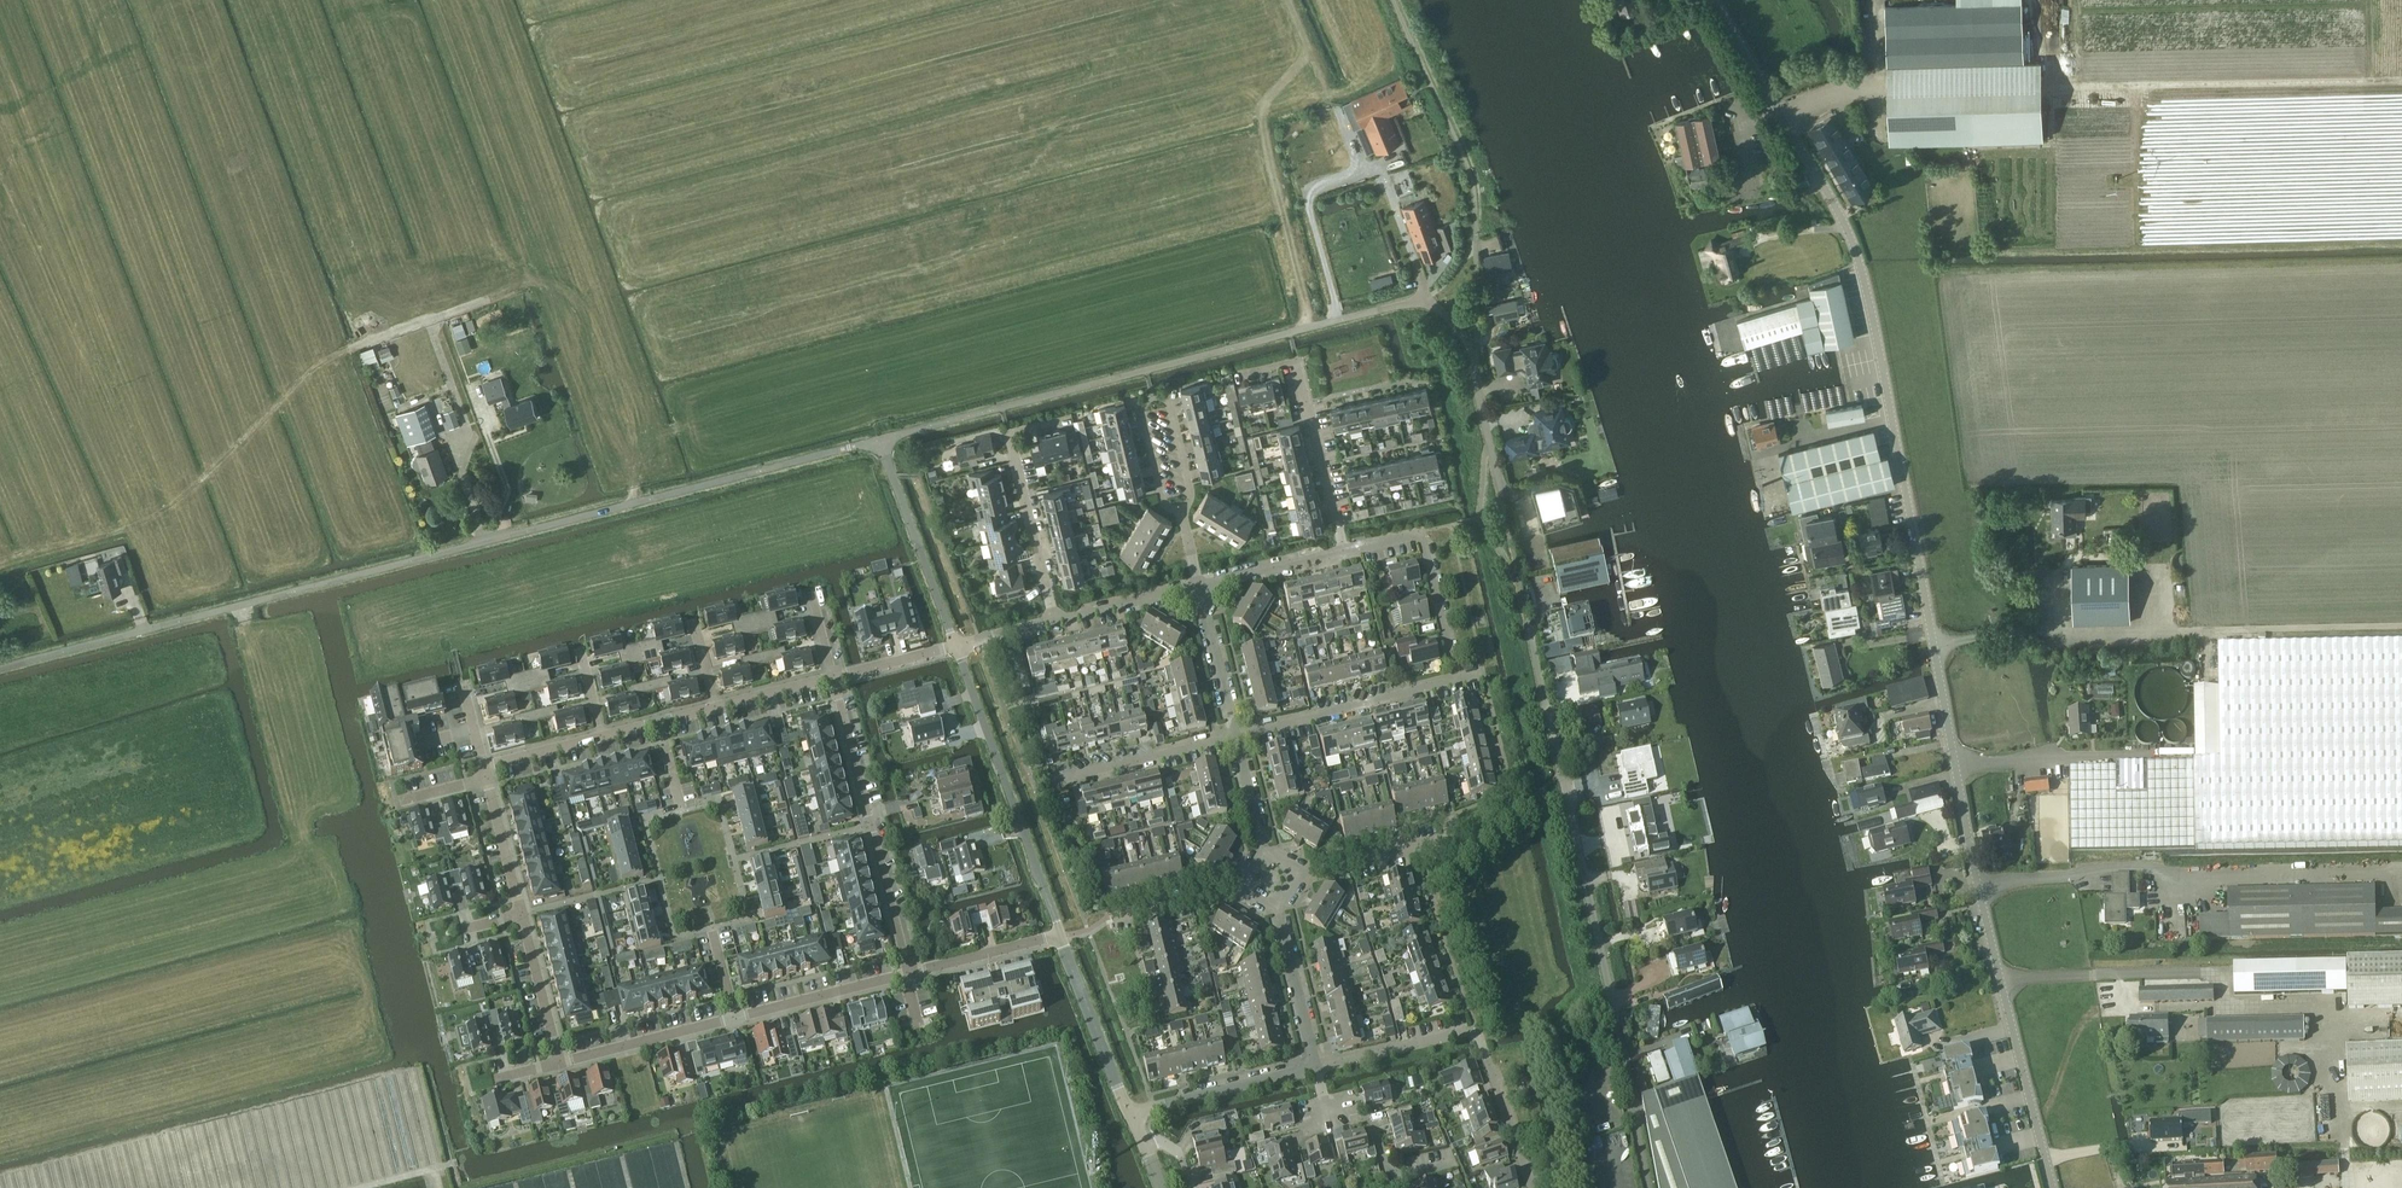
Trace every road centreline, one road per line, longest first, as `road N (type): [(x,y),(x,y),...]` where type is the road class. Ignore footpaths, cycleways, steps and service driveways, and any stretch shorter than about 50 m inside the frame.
road 1 (tertiary): [(2053,1187),(1980,891),(1861,267),(1824,185),(1713,0)]
road 2 (unclassified): [(0,669),(880,442)]
road 3 (unclassified): [(880,442),(1425,299),(1473,340),(1505,501)]
road 4 (unclassified): [(1562,773),(1650,1187)]
road 5 (track): [(2052,88),(2401,80)]
road 6 (unclassified): [(1059,934),(956,645)]
road 7 (residential): [(910,973),(833,677)]
road 8 (residential): [(1344,551),(1297,360),(1241,374)]
road 9 (residential): [(1182,515),(1161,502),(1141,415),(1153,396),(1172,405),(1193,496)]
road 10 (residential): [(1068,835),(1052,780),(1236,732)]
road 11 (track): [(2166,631),(2401,625)]
road 12 (residential): [(1344,551),(1422,532),(1460,679)]
road 13 (residential): [(1236,732),(1460,679)]
road 14 (unclassified): [(956,645),(880,442)]
road 15 (track): [(2401,1016),(2333,1018),(2328,1005),(2231,1007),(2222,976)]
road 16 (residential): [(1127,1115),(1316,1065)]
road 17 (residential): [(1055,621),(1009,433)]
road 18 (unclassified): [(1127,1115),(1059,934)]
road 19 (residential): [(560,1062),(735,1017)]
road 20 (residential): [(735,1017),(910,973)]
road 21 (residential): [(1531,1187),(1476,1029)]
road 22 (residential): [(1316,1065),(1476,1029)]
road 23 (residential): [(1276,906),(1316,1065)]
road 24 (residential): [(1295,874),(1446,840)]
road 25 (residential): [(910,973),(1059,934)]
road 26 (residential): [(560,1062),(522,914)]
road 27 (residential): [(1236,732),(1200,585)]
road 28 (residential): [(1055,621),(1200,585)]
road 29 (residential): [(1200,585),(1344,551)]
road 30 (residential): [(522,914),(487,778)]
road 31 (residential): [(1115,917),(1246,886)]
road 32 (residential): [(1265,857),(1236,732)]
road 33 (residential): [(833,677),(956,645)]
road 34 (residential): [(484,766),(602,736)]
road 35 (residential): [(716,707),(833,677)]

